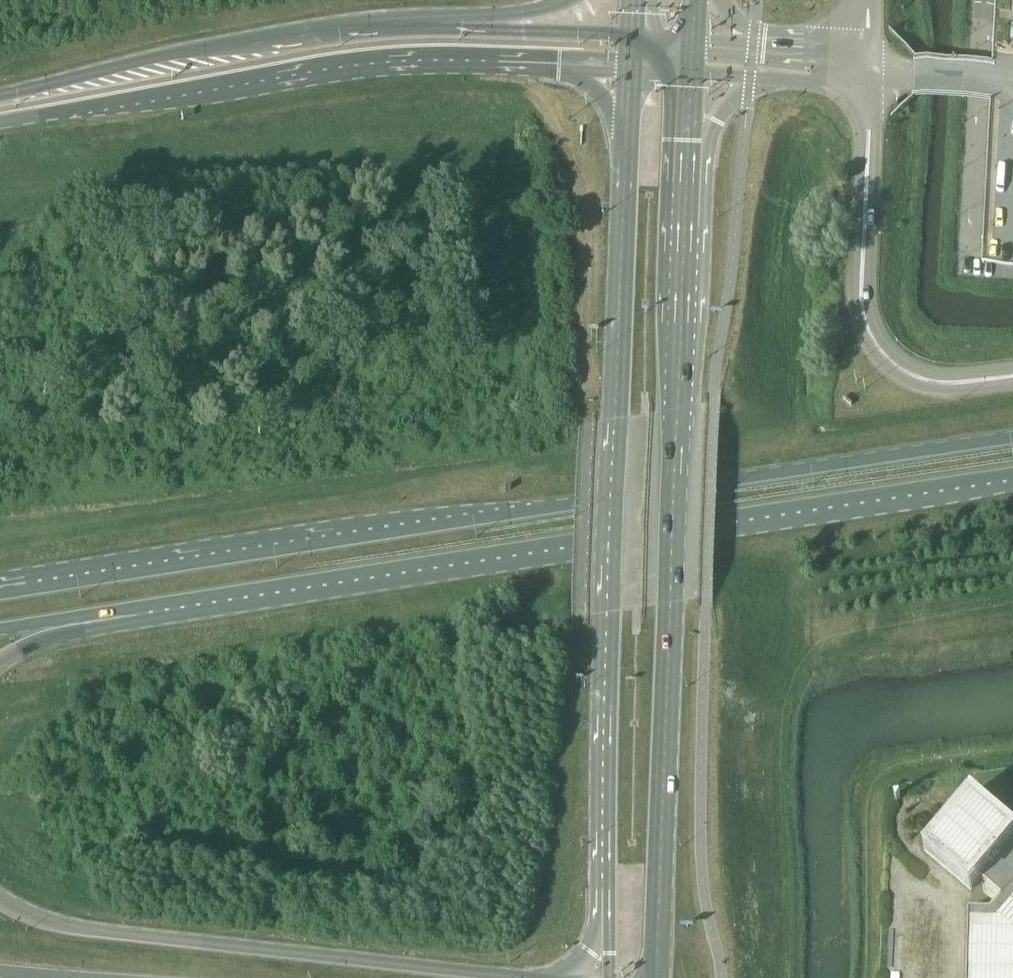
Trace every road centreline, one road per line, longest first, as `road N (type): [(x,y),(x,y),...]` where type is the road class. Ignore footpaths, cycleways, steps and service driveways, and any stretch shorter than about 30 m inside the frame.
road 1 (primary): [(1012,439),(37,588)]
road 2 (primary): [(657,977),(692,72)]
road 3 (primary): [(137,611),(1012,475)]
road 4 (primary): [(625,204),(607,830)]
road 5 (primary): [(517,977),(81,930),(0,899)]
road 6 (primary): [(0,123),(341,69),(510,63)]
road 7 (primary): [(438,26),(239,44),(0,96)]
road 8 (primary): [(510,63),(570,77),(601,98),(616,123),(625,204)]
road 9 (primary): [(634,38),(438,26)]
road 10 (primary): [(607,830),(588,951),(562,972),(534,977)]
road 11 (primary): [(607,830),(609,977)]
road 12 (primary): [(0,664),(137,611)]
road 13 (primary): [(0,632),(137,611)]
road 14 (primary): [(632,69),(625,204)]
road 15 (primary): [(570,0),(438,26)]
road 16 (primary): [(510,63),(632,69)]

